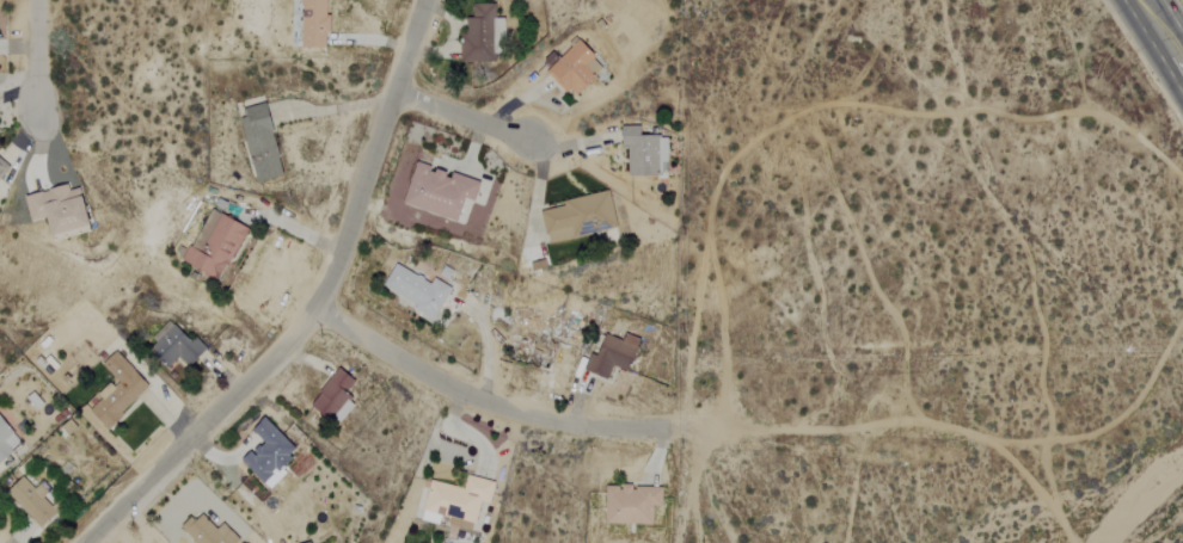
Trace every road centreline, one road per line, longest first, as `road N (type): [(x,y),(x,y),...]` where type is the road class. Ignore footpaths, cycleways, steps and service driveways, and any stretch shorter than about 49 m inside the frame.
road 1 (residential): [(655,431),(545,426),(452,388),(312,310)]
road 2 (residential): [(73,542),(312,310)]
road 3 (residential): [(312,310),(349,226),(421,0)]
road 4 (residential): [(393,92),(532,142)]

